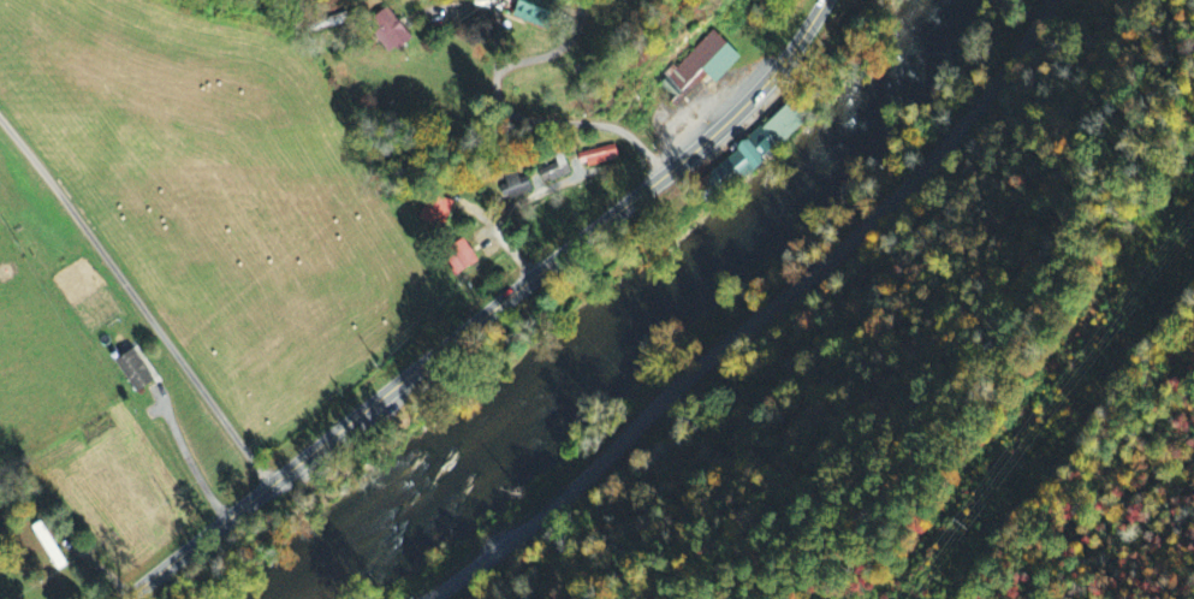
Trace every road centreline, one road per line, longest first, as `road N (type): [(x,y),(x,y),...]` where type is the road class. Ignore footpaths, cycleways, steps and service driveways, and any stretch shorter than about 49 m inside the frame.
road 1 (primary): [(129,598),(724,127)]
road 2 (tertiary): [(558,504),(667,393),(928,166),(1010,64),(1049,0)]
road 3 (residential): [(664,176),(623,132),(536,123),(506,102),(505,71),(568,48),(581,26),(579,0)]
road 4 (primary): [(724,127),(780,71),(826,0)]
road 5 (tertiary): [(428,598),(558,504)]

